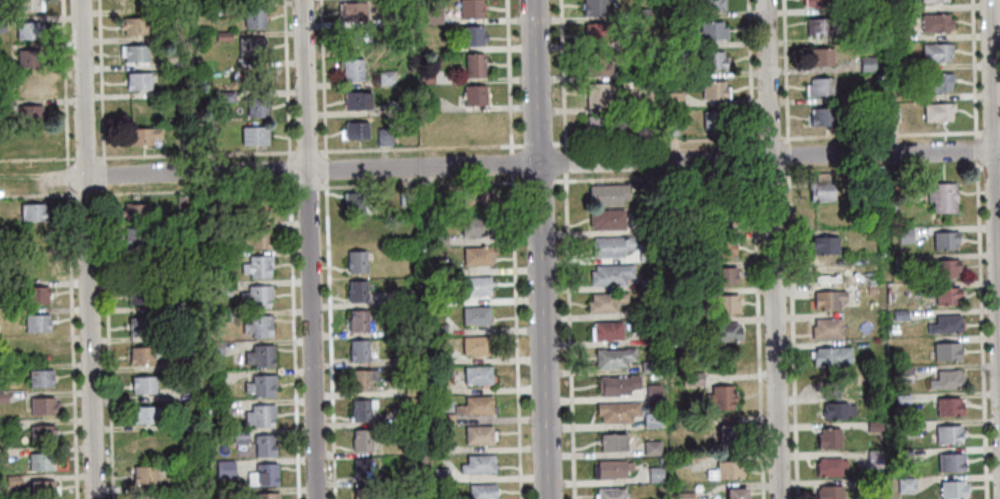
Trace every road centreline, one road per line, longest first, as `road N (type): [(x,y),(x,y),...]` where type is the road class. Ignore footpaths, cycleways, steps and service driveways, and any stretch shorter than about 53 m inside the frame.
road 1 (residential): [(999,151),(67,178)]
road 2 (residential): [(550,498),(532,0)]
road 3 (residential): [(94,498),(79,0)]
road 4 (residential): [(316,498),(302,0)]
road 5 (residential): [(778,498),(764,0)]
road 6 (residential): [(999,435),(988,0)]

